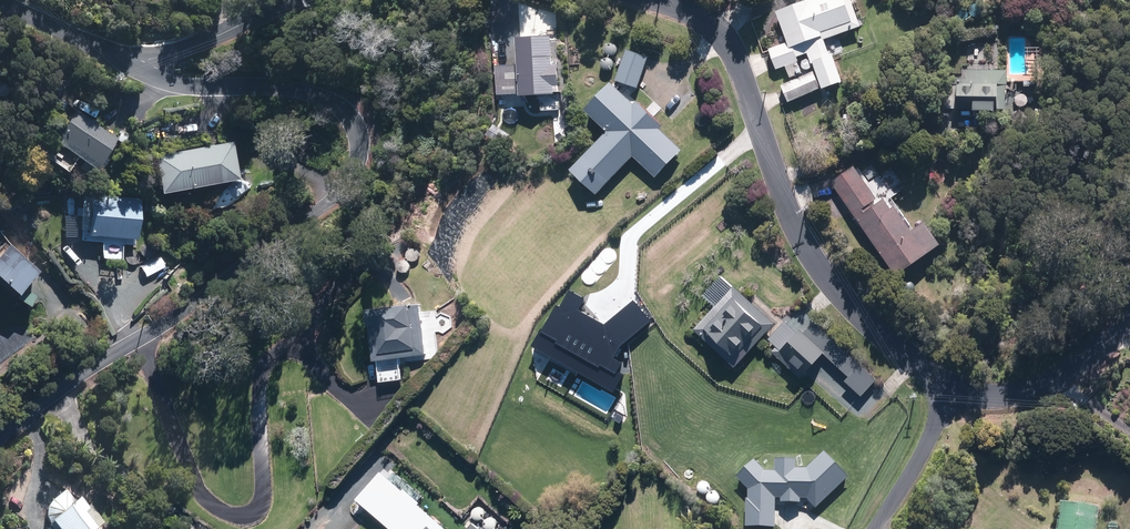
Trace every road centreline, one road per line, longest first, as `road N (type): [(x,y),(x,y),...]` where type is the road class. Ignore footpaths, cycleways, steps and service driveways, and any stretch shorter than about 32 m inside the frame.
road 1 (residential): [(129,67),(176,86),(317,96),(353,135),(347,180),(301,228),(0,436)]
road 2 (residential): [(644,0),(697,18),(726,41),(799,245),(892,347),(950,385)]
road 3 (residential): [(950,385),(1000,396),(1048,384),(1129,315)]
road 4 (residential): [(129,67),(208,46),(300,0)]
road 5 (residential): [(950,385),(913,469),(874,528)]
road 6 (residential): [(0,9),(129,67)]

